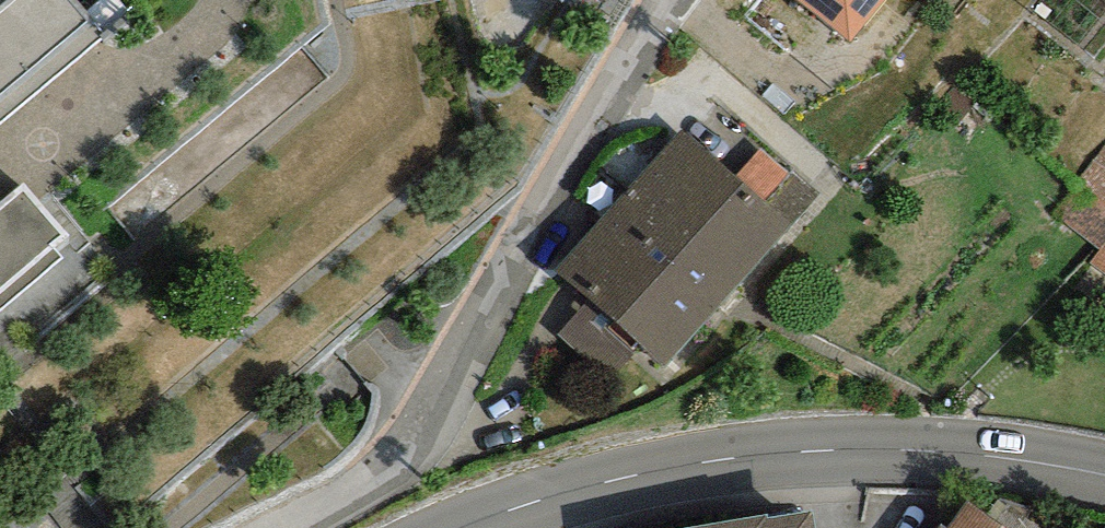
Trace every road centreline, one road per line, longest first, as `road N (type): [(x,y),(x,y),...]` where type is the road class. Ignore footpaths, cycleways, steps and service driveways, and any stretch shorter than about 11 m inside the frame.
road 1 (residential): [(281,527),(375,479),(413,449),(670,0)]
road 2 (secondary): [(465,527),(682,464),(757,455),(955,452),(1104,477)]

